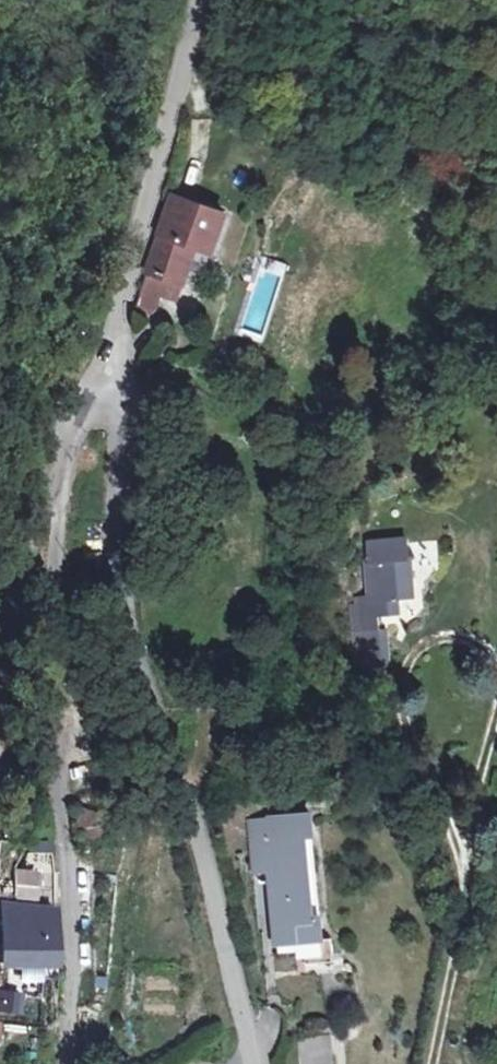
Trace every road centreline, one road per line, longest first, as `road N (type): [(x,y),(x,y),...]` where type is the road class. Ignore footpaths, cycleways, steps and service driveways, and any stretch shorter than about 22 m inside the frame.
road 1 (unclassified): [(261,1063),(122,580),(111,486),(117,373)]
road 2 (residential): [(72,1063),(80,935),(58,692),(64,518),(52,470)]
road 3 (unclassified): [(197,0),(134,238),(117,373)]
road 4 (unclassified): [(52,470),(6,626),(0,694)]
road 5 (unclassified): [(117,373),(65,422),(52,470)]

